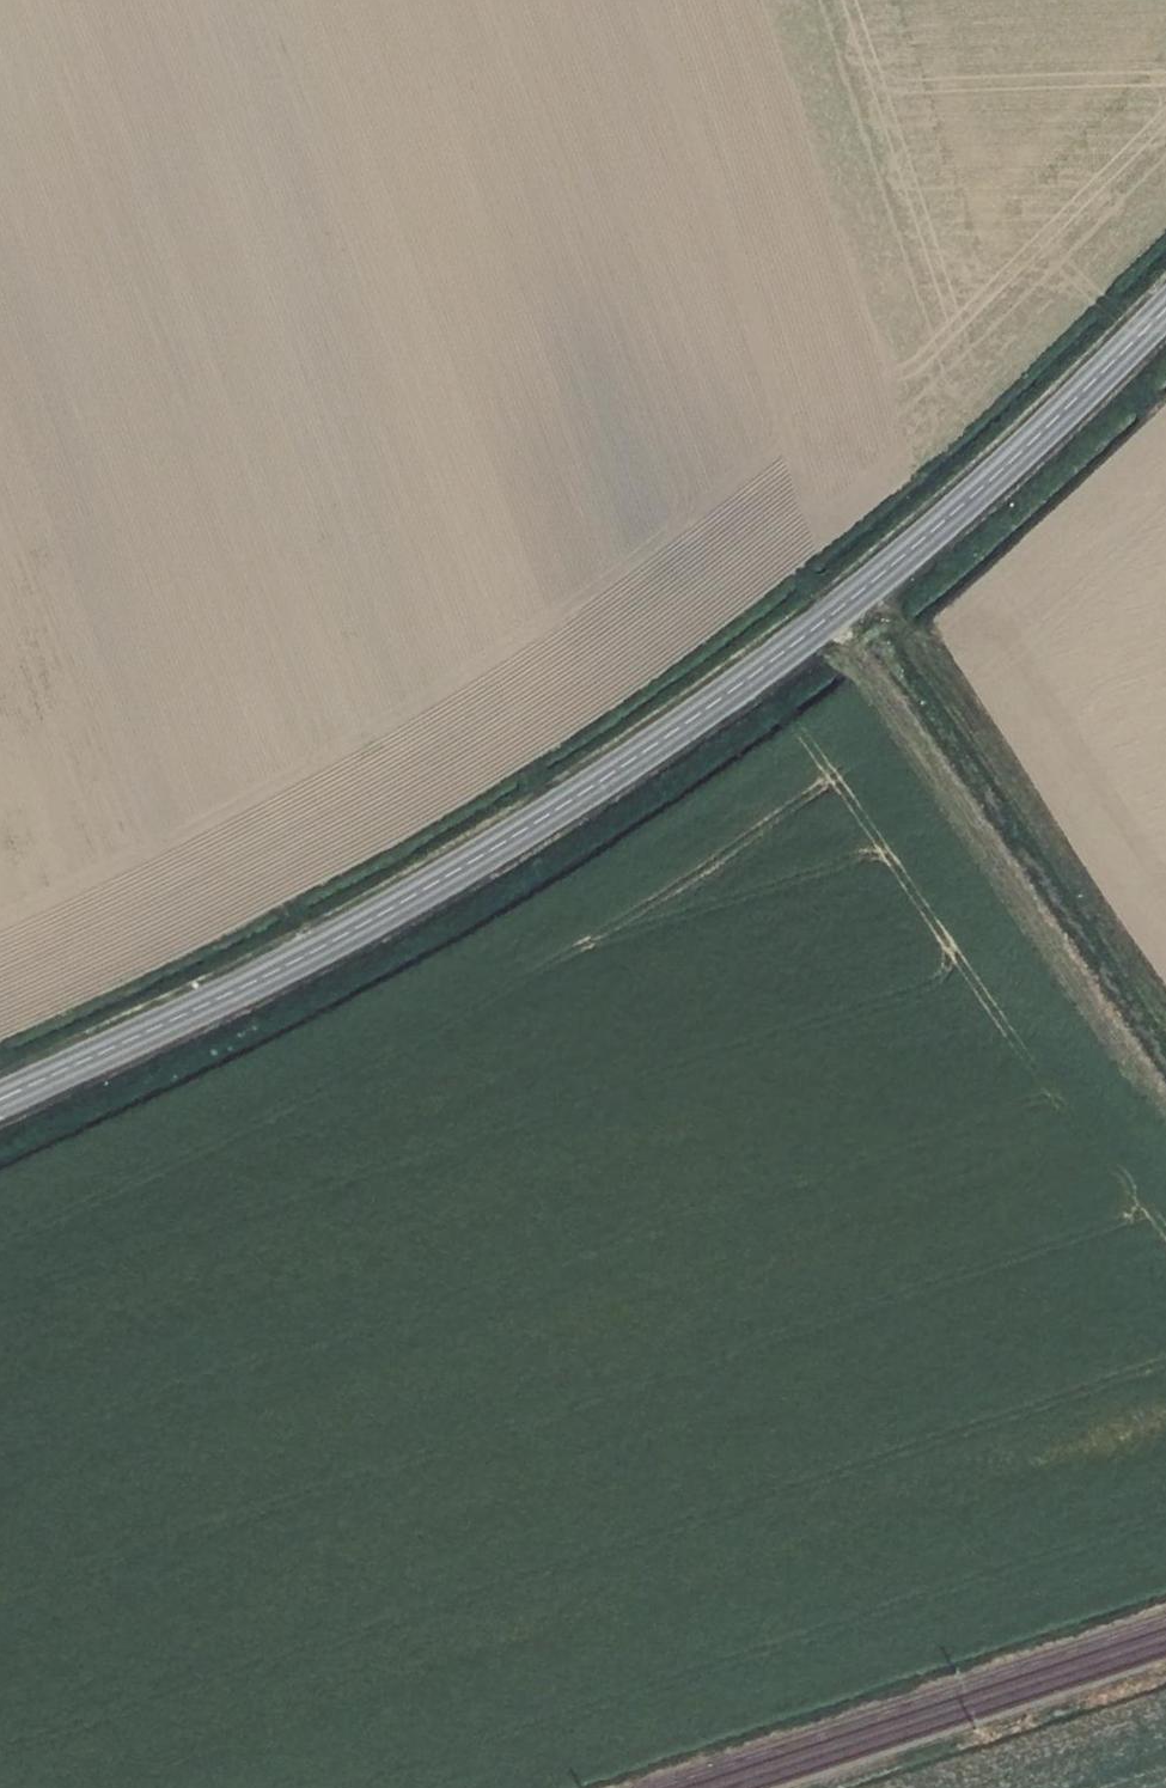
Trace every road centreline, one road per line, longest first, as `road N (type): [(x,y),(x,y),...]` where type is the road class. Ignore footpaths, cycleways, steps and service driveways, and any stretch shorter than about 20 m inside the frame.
road 1 (tertiary): [(1165,308),(998,474),(899,558),(623,766),(297,960),(0,1099)]

